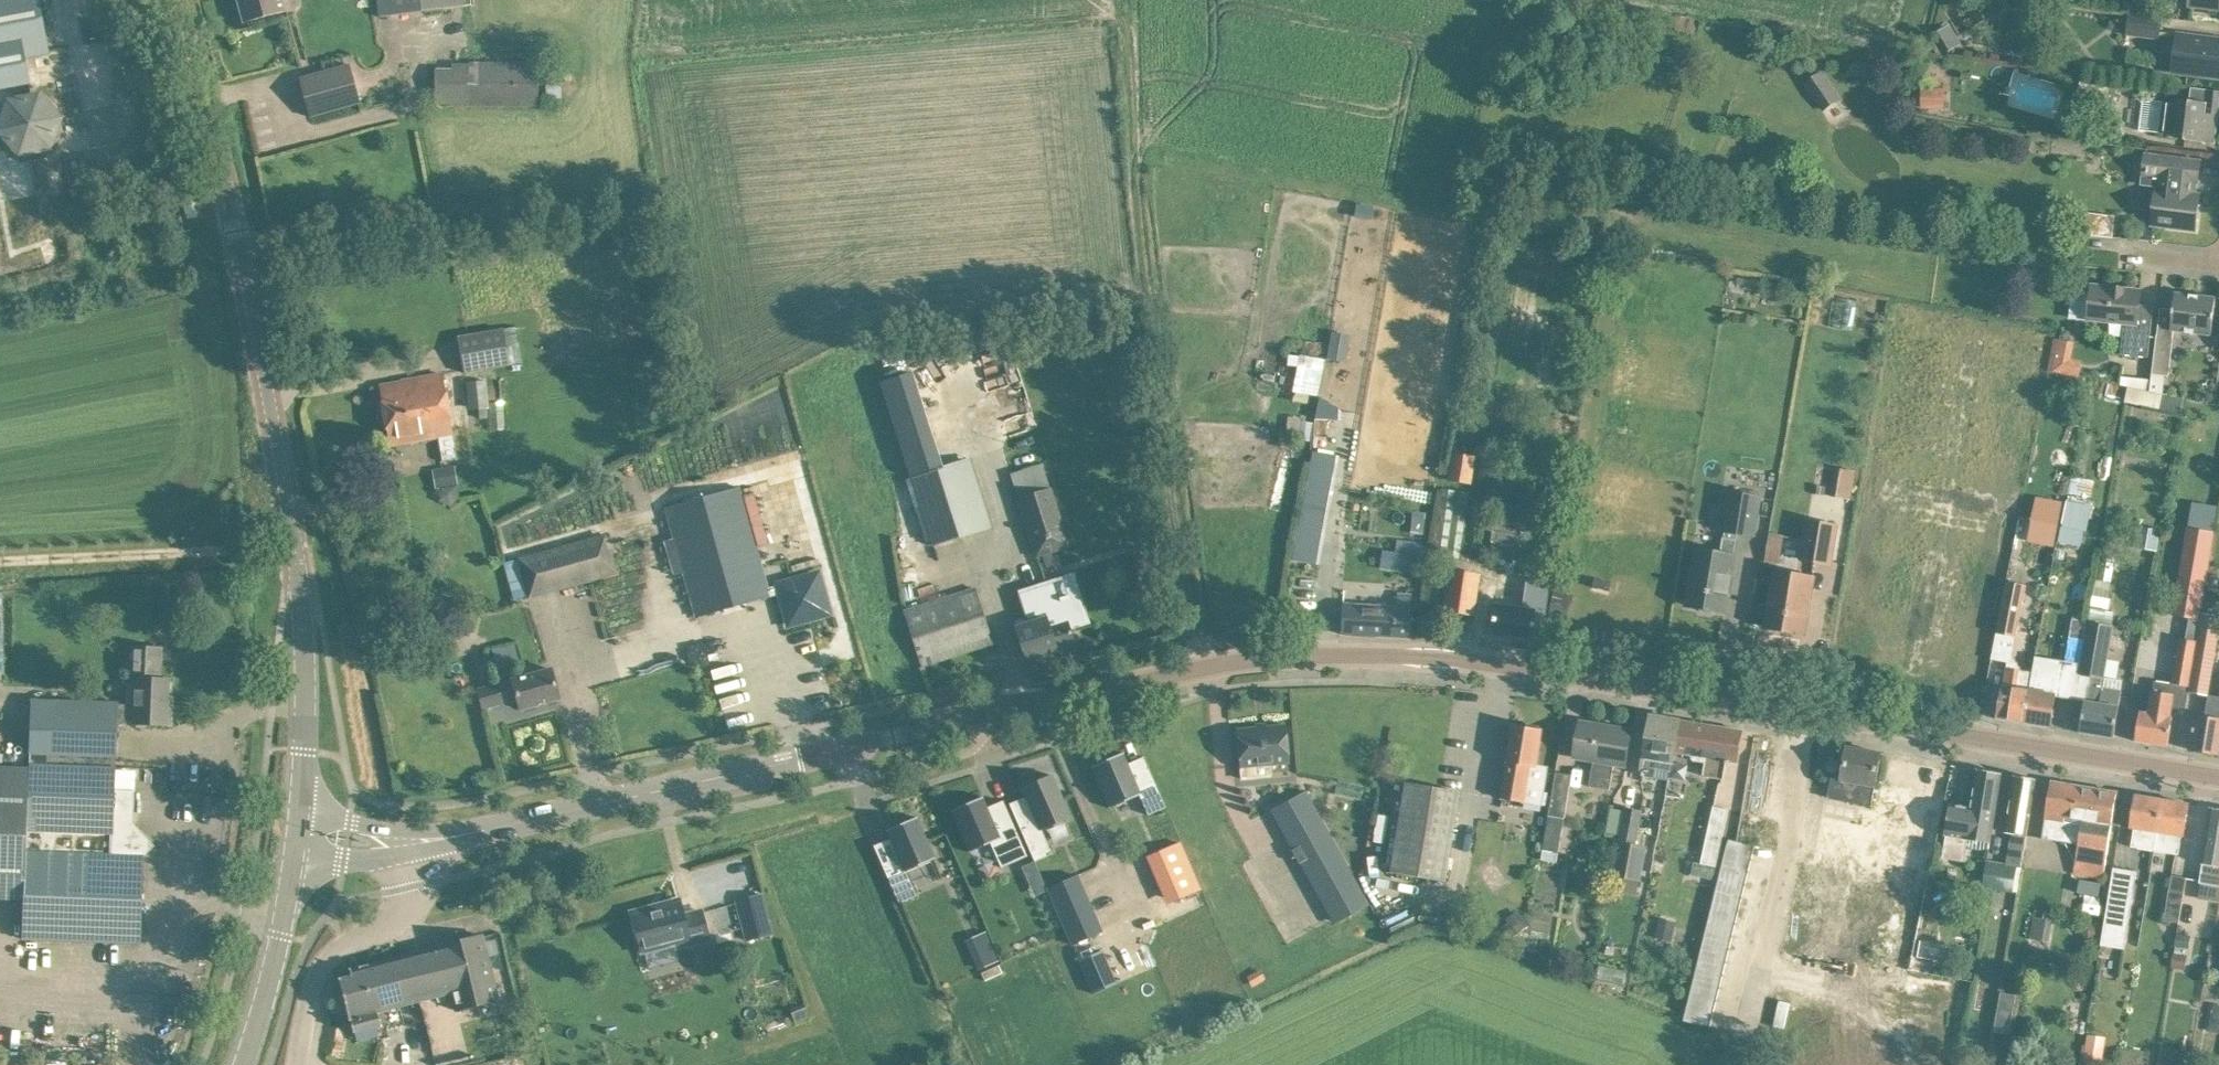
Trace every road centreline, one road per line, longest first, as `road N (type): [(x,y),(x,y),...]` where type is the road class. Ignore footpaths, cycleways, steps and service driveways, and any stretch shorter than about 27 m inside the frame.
road 1 (tertiary): [(421,841),(1025,703),(1280,657),(1453,659),(1928,731)]
road 2 (secondary): [(297,833),(305,677),(294,539),(237,231),(180,0)]
road 3 (unclassified): [(1868,1064),(1928,731)]
road 4 (tertiary): [(1928,731),(2218,777)]
road 5 (unclassified): [(298,1064),(307,1009),(328,960),(418,903),(421,841)]
road 6 (secondary): [(242,1064),(280,936),(297,833)]
road 7 (tertiary): [(297,833),(421,841)]

